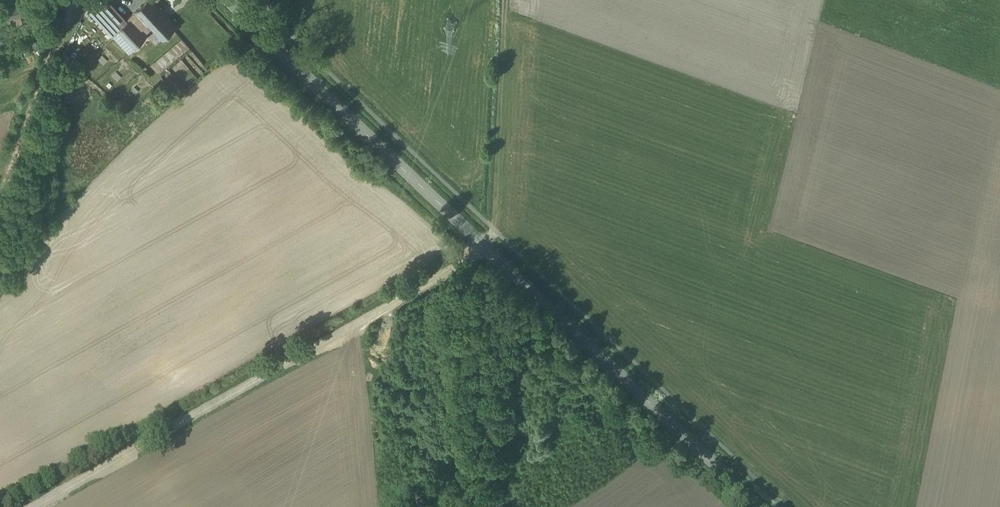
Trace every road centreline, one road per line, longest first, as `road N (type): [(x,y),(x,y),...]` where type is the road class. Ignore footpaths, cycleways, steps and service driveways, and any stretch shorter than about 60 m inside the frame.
road 1 (tertiary): [(761,506),(228,0)]
road 2 (track): [(29,506),(487,249)]
road 3 (track): [(0,211),(77,0)]

